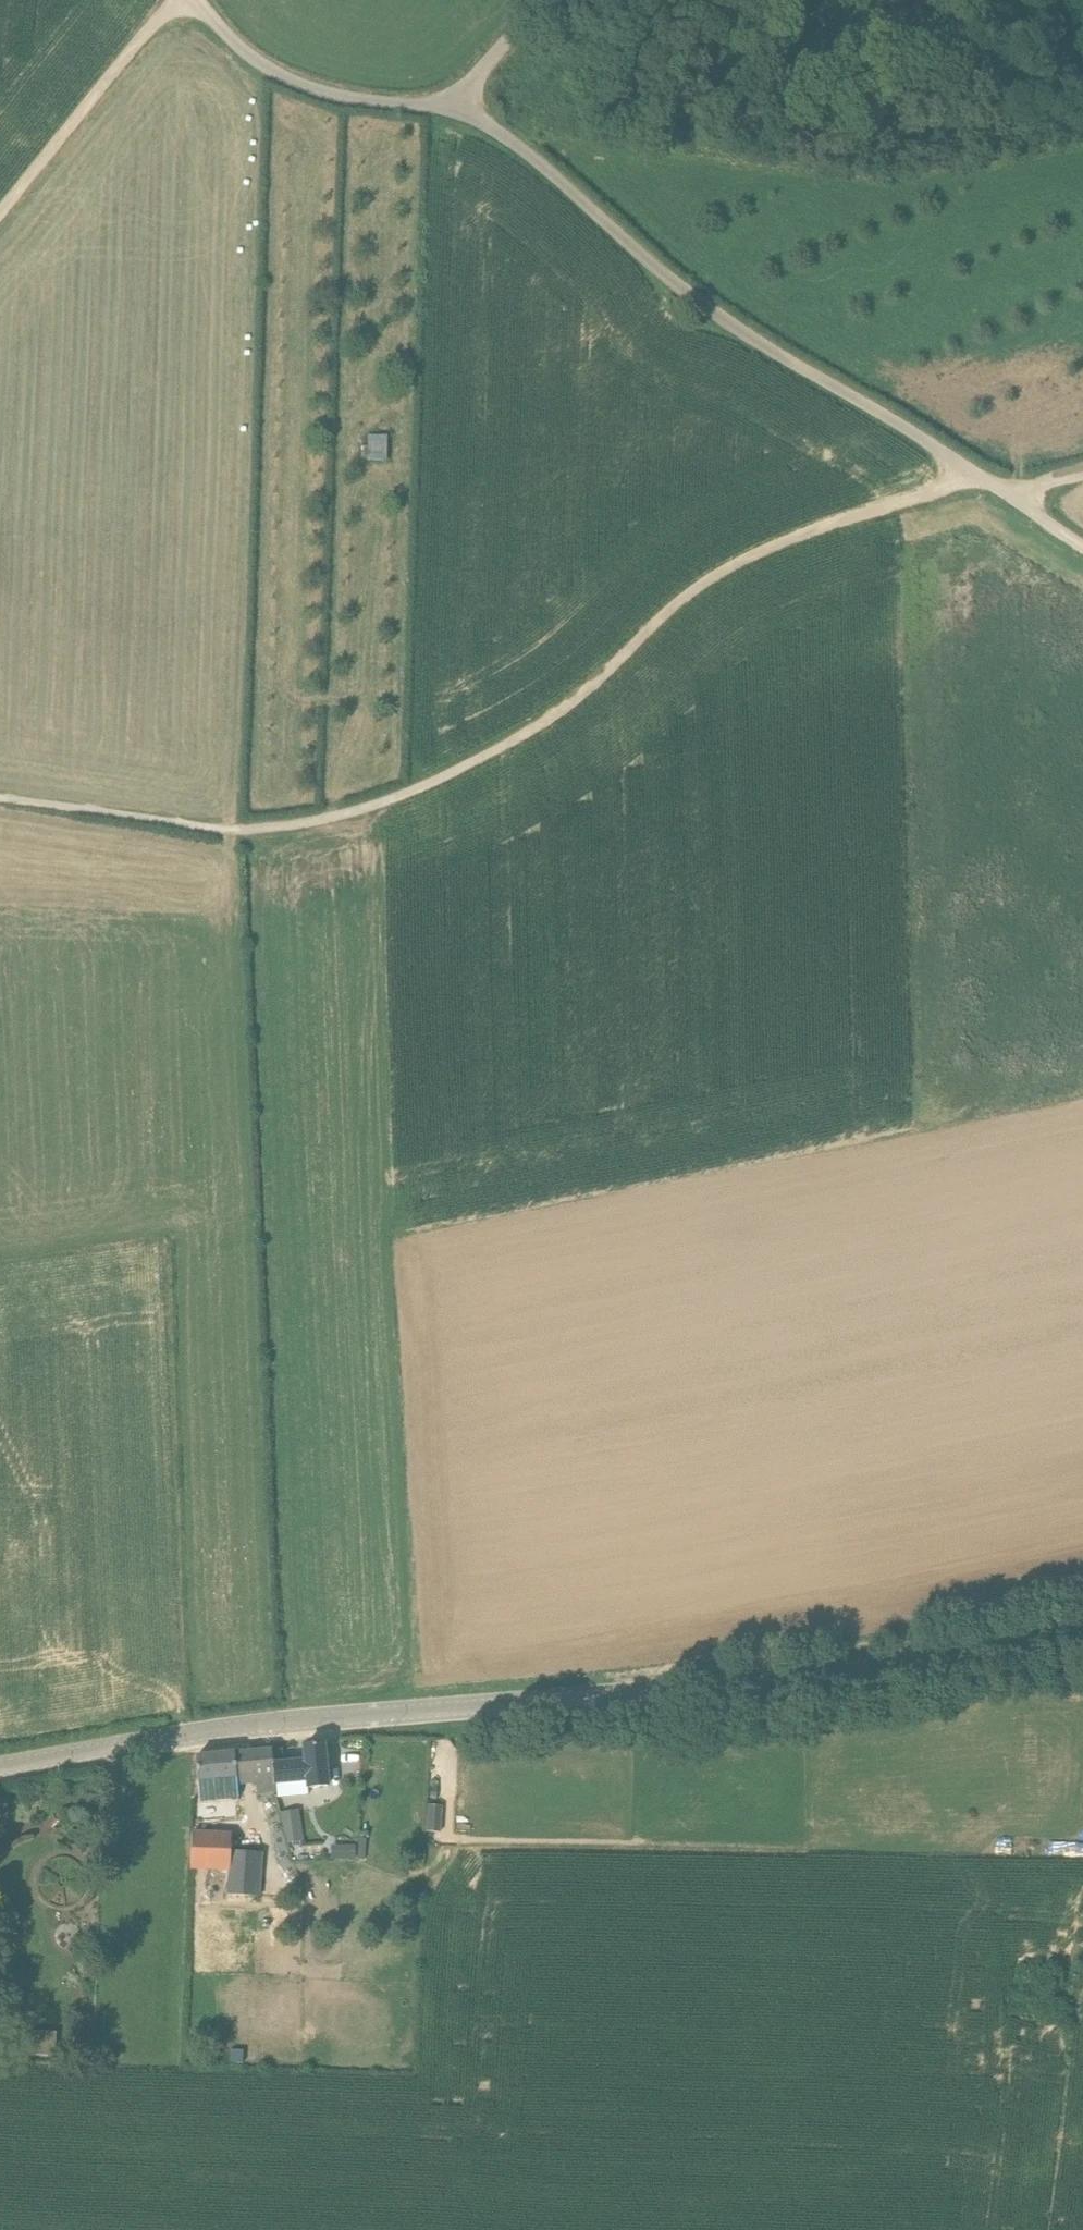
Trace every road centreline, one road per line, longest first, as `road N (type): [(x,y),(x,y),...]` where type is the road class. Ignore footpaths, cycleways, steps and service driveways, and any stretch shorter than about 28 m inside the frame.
road 1 (tertiary): [(0,1768),(272,1724),(848,1674),(1082,1630)]
road 2 (track): [(980,478),(821,527),(742,562),(670,610),(546,722),(458,771),(359,810),(215,830),(0,798)]
road 3 (unclassified): [(1082,546),(902,426),(720,318),(495,129),(462,114),(331,94),(283,77),(237,46),(195,0)]
road 4 (track): [(0,212),(174,0)]
road 5 (track): [(571,1700),(552,1720),(472,1738),(441,1756)]

